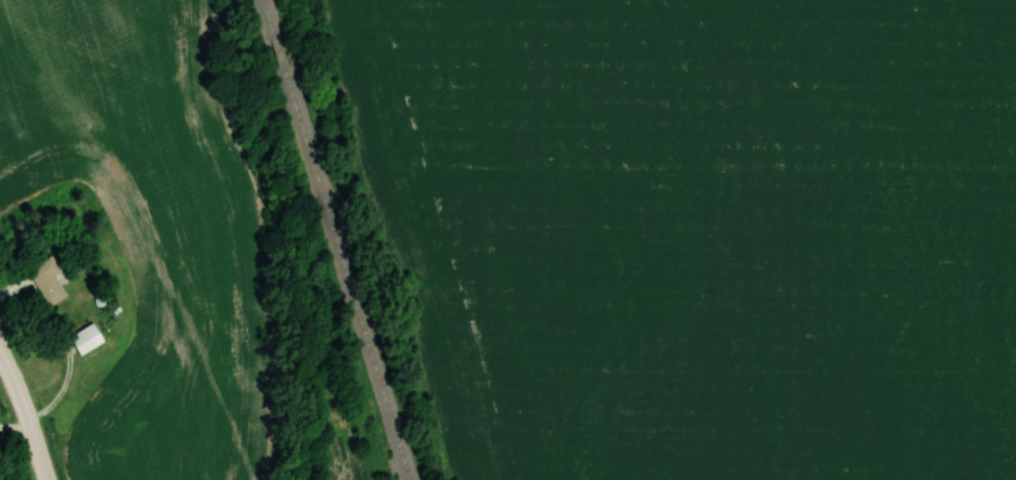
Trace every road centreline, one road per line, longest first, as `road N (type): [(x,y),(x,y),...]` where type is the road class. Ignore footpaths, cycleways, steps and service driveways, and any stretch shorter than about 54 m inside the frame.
road 1 (residential): [(47,479),(14,364),(0,343)]

